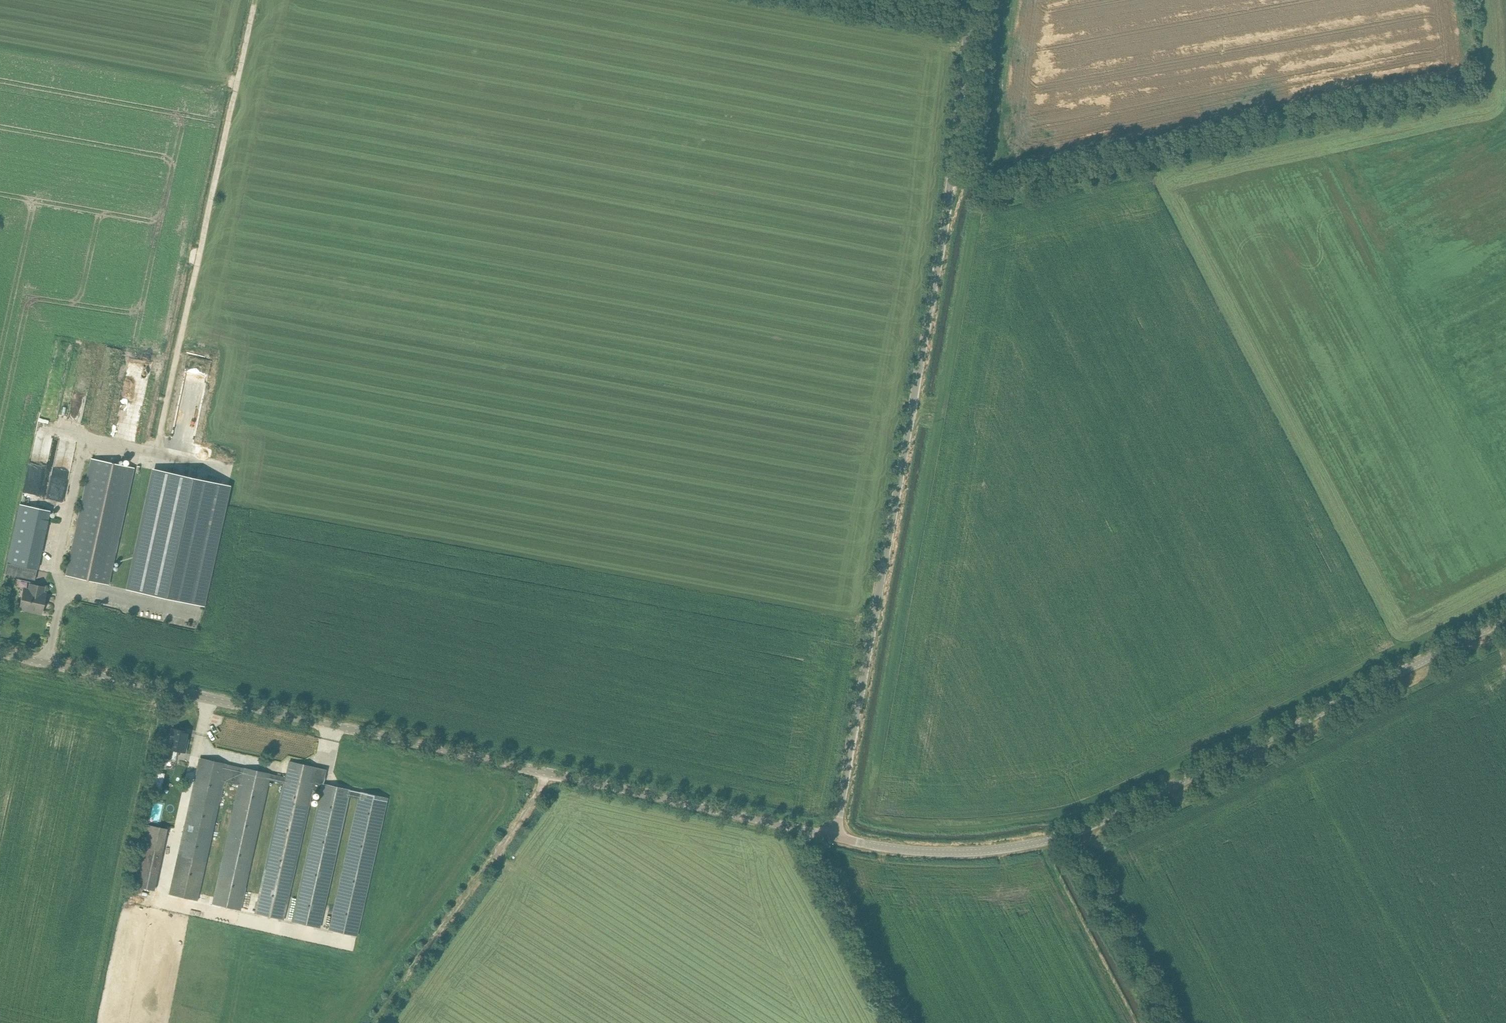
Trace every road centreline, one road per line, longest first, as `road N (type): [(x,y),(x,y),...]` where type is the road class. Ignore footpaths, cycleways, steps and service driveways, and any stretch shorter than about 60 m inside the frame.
road 1 (unclassified): [(840,835),(0,651)]
road 2 (unclassified): [(840,835),(913,414),(971,0)]
road 3 (unclassified): [(840,835),(988,850),(1085,829),(1505,618)]

